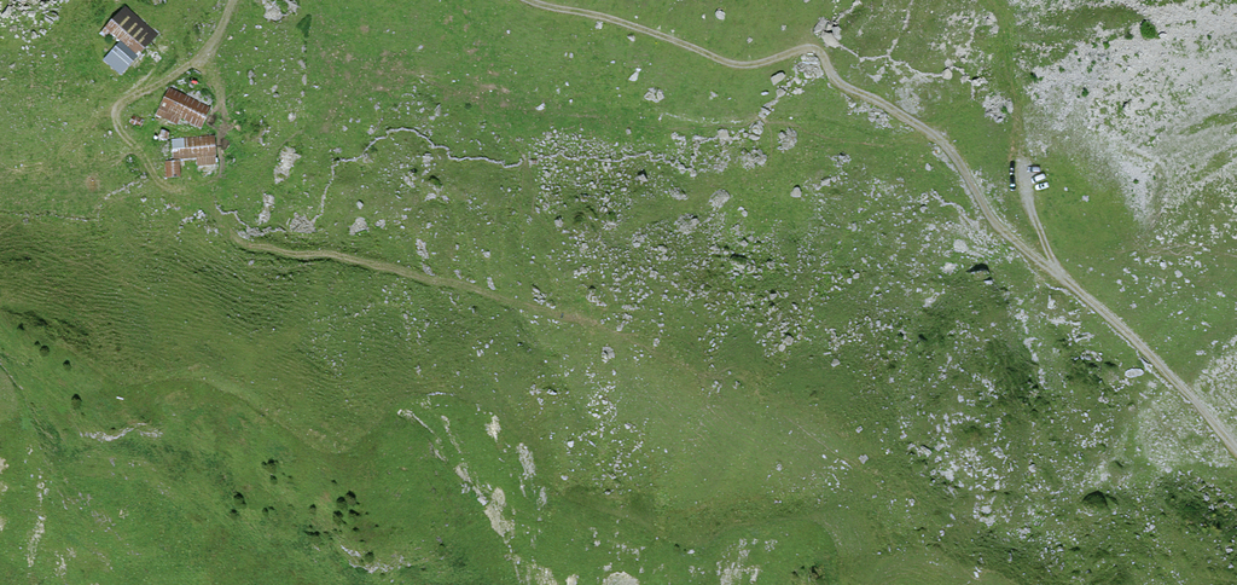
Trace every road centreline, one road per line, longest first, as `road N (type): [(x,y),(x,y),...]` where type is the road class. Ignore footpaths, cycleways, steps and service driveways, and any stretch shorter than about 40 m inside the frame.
road 1 (track): [(567,319),(345,258),(246,245),(200,197),(158,182),(119,128),(117,111),(204,52),(233,0)]
road 2 (track): [(530,0),(619,20),(729,63),(816,50),(840,84),(939,139),(999,227),(1061,275)]
road 3 (track): [(1061,275),(1132,336),(1236,448)]

